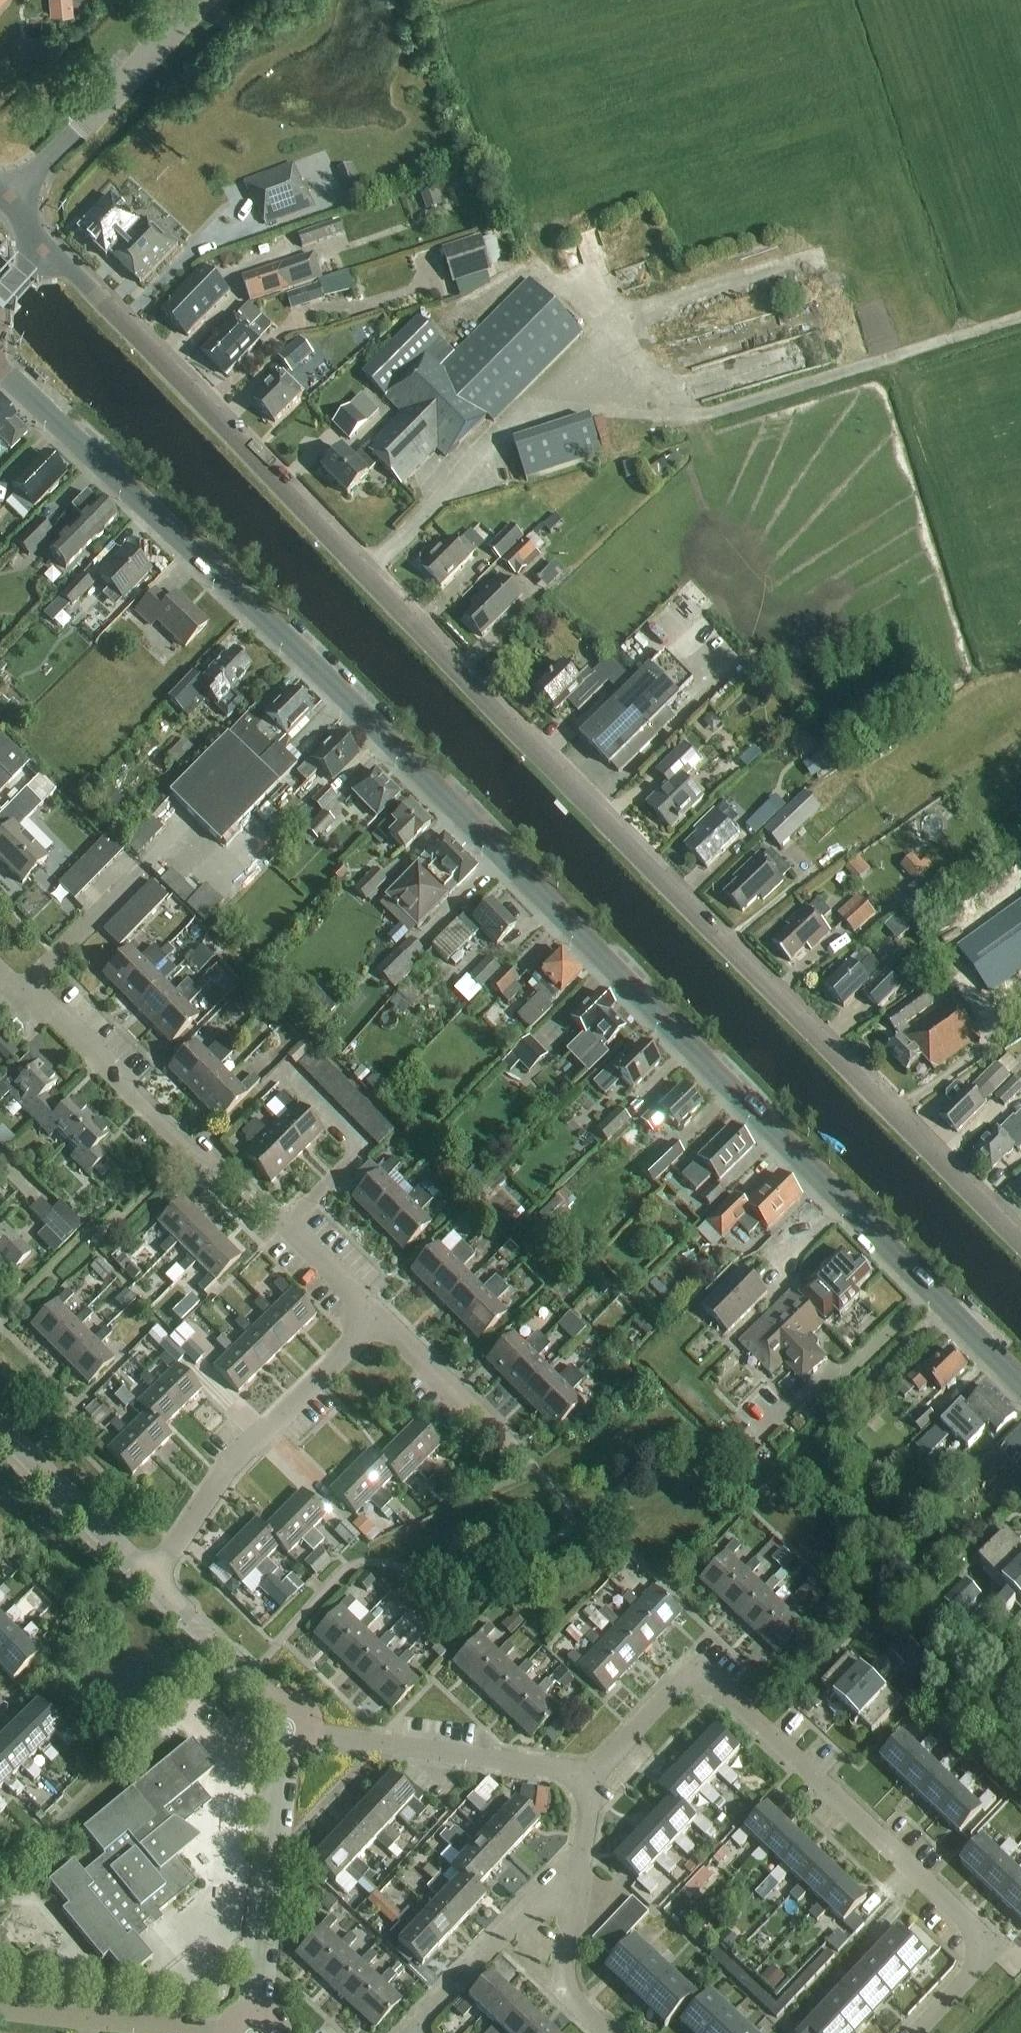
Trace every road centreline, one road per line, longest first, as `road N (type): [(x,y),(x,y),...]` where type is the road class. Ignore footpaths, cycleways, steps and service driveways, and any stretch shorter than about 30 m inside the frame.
road 1 (secondary): [(1020,1383),(0,368)]
road 2 (residential): [(1020,1237),(47,250)]
road 3 (residential): [(595,1774),(697,1671),(983,1938)]
road 4 (residential): [(380,1317),(237,1176),(174,1137),(56,1013),(0,978)]
road 5 (track): [(545,419),(581,407),(721,412),(1020,317)]
road 6 (residential): [(156,1583),(232,1465),(380,1317)]
road 7 (residential): [(595,1774),(286,1729)]
road 8 (residential): [(256,2032),(286,1729)]
road 9 (tertiary): [(6,198),(203,0)]
road 10 (residential): [(422,2032),(415,2026),(581,1861)]
road 11 (residential): [(156,1583),(0,1428)]
road 12 (residential): [(218,2032),(0,2010)]
road 13 (residential): [(286,1729),(248,1676),(156,1583)]
road 14 (residential): [(611,2032),(567,1989),(581,1861)]
road 15 (residential): [(498,1439),(380,1317)]
road 16 (residential): [(914,2032),(993,1949),(983,1938)]

